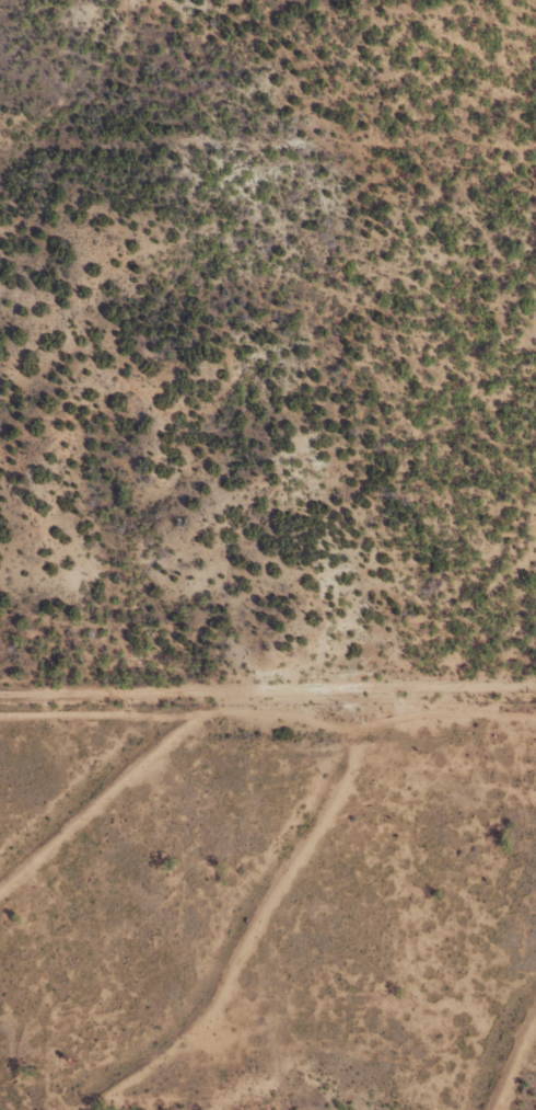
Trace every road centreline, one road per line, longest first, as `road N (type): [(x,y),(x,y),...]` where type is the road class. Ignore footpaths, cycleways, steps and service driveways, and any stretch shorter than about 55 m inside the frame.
road 1 (track): [(0,783),(535,768)]

